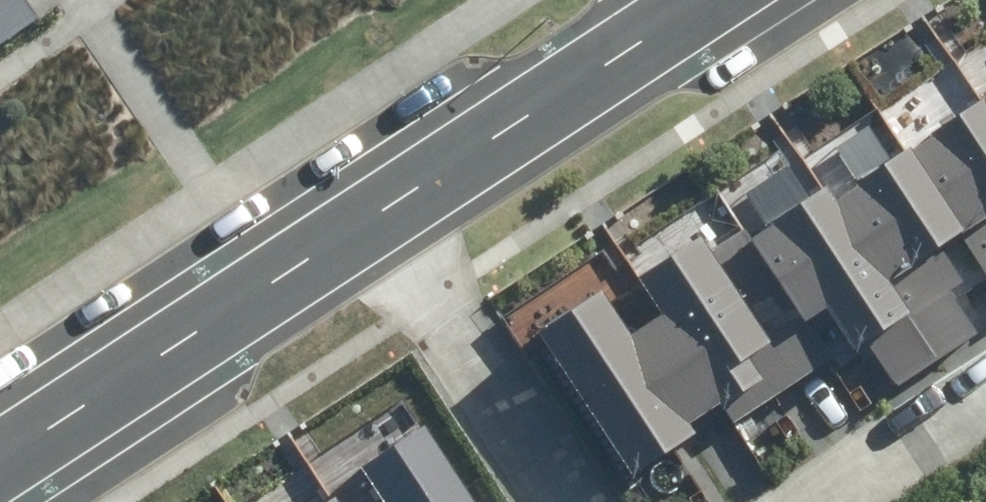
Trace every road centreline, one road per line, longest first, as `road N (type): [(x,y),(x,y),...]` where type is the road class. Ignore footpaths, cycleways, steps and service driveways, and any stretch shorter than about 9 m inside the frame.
road 1 (tertiary): [(362,223),(0,458)]
road 2 (tertiary): [(690,0),(362,223)]
road 3 (residential): [(362,223),(565,501)]
road 4 (residential): [(850,501),(985,411)]

